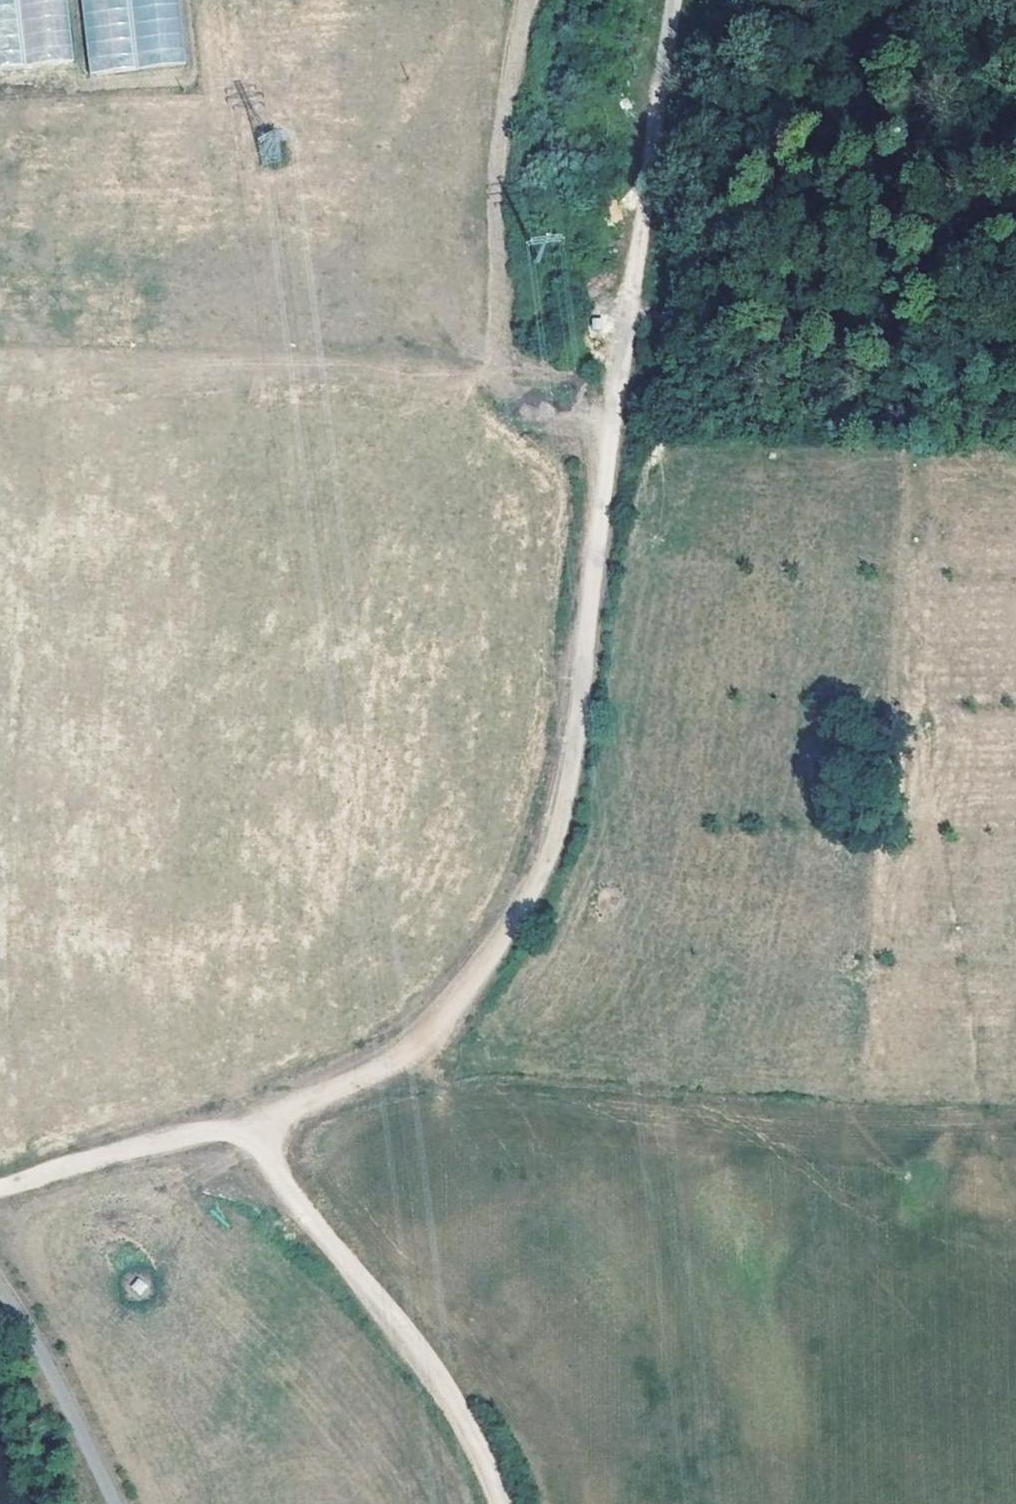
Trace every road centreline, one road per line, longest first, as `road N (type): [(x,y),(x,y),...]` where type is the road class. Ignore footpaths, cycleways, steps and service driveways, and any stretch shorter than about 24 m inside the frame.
road 1 (track): [(672,0),(642,174),(569,771),(555,846),(527,905),(456,1007),(388,1066),(289,1109),(0,1188)]
road 2 (track): [(498,1503),(471,1434),(417,1353),(289,1194),(249,1121)]
road 3 (track): [(1015,338),(907,344),(841,314),(767,317),(728,299),(627,294)]

